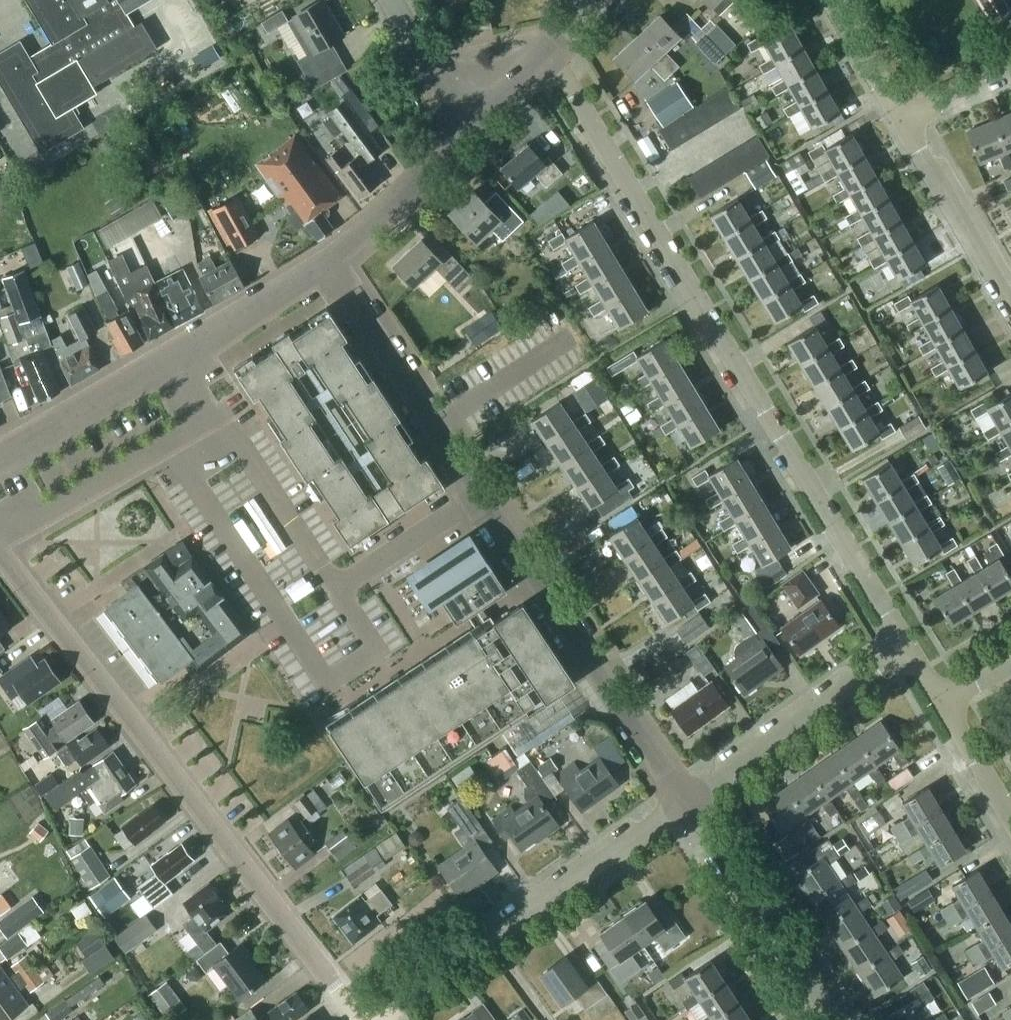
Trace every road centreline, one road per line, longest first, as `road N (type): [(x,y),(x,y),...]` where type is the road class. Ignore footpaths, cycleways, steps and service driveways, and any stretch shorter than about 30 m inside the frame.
road 1 (residential): [(906,642),(548,46)]
road 2 (residential): [(683,803),(331,260)]
road 3 (residential): [(362,1019),(0,550)]
road 4 (unclassified): [(0,448),(331,260)]
road 5 (residential): [(375,1019),(683,803)]
road 6 (residential): [(683,803),(906,642)]
road 7 (residential): [(833,1019),(683,803)]
road 8 (residential): [(1010,309),(902,116)]
road 9 (unclassified): [(331,260),(465,135)]
road 10 (residential): [(465,135),(389,0)]
road 11 (residential): [(1010,817),(940,700)]
road 12 (residential): [(902,116),(835,0)]
road 13 (unclassified): [(465,135),(548,46)]

